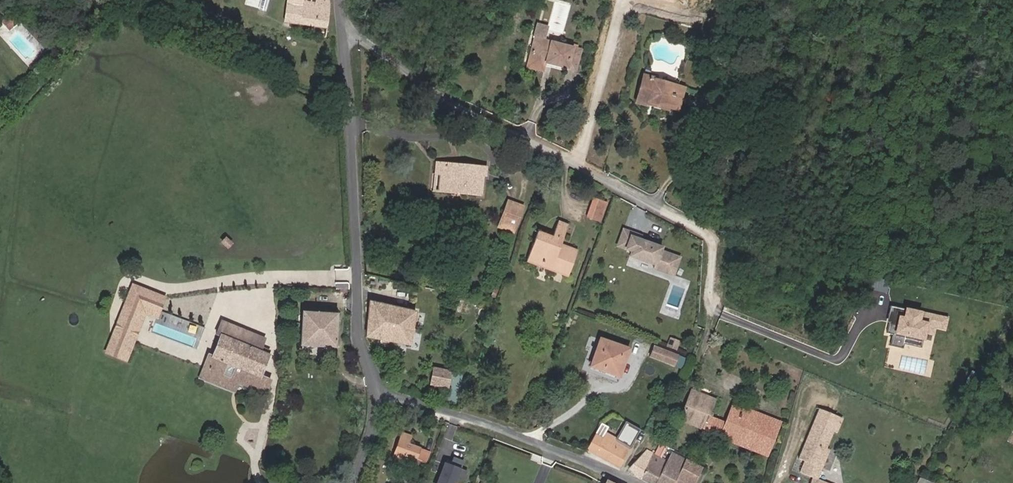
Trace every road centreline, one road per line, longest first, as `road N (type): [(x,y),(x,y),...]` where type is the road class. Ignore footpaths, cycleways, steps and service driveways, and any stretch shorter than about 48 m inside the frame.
road 1 (residential): [(657,203),(433,90),(338,27)]
road 2 (residential): [(379,386),(358,326),(338,27)]
road 3 (residential): [(631,482),(379,386)]

